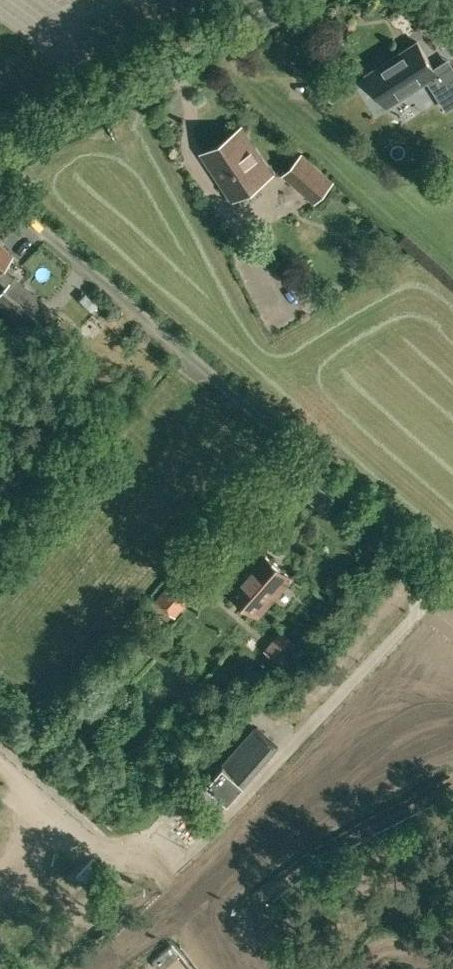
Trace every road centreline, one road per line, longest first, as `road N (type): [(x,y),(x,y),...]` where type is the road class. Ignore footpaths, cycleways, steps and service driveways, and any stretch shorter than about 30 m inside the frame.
road 1 (unclassified): [(0,155),(306,0)]

